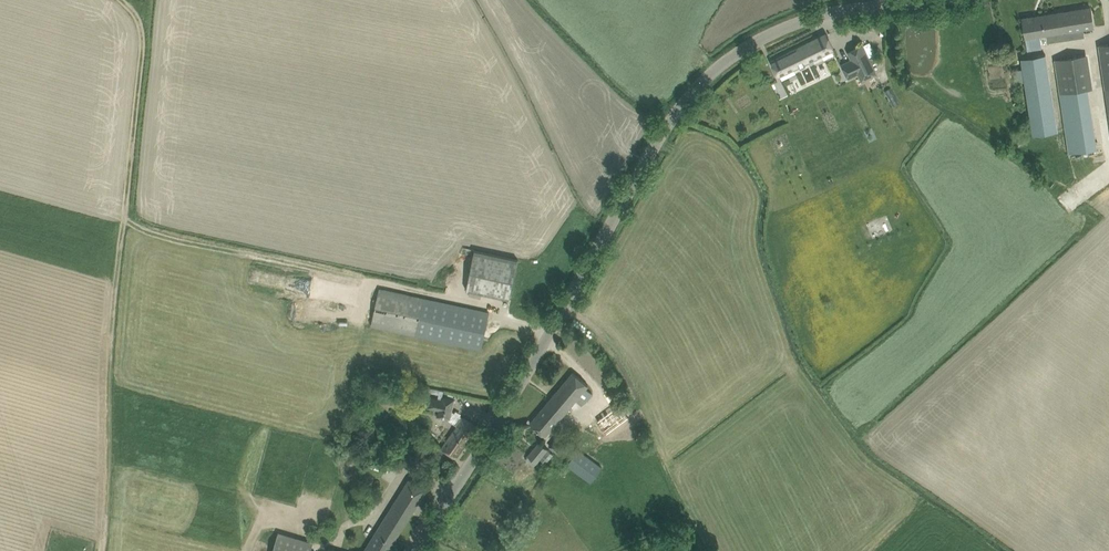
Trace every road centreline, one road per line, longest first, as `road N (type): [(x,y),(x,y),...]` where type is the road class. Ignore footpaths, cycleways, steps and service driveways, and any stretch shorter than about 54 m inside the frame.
road 1 (tertiary): [(934,0),(825,17),(765,37),(706,78),(635,176),(499,420),(415,550)]
road 2 (track): [(102,550),(144,51),(144,27),(125,0)]
road 3 (track): [(366,280),(138,225),(128,210)]

